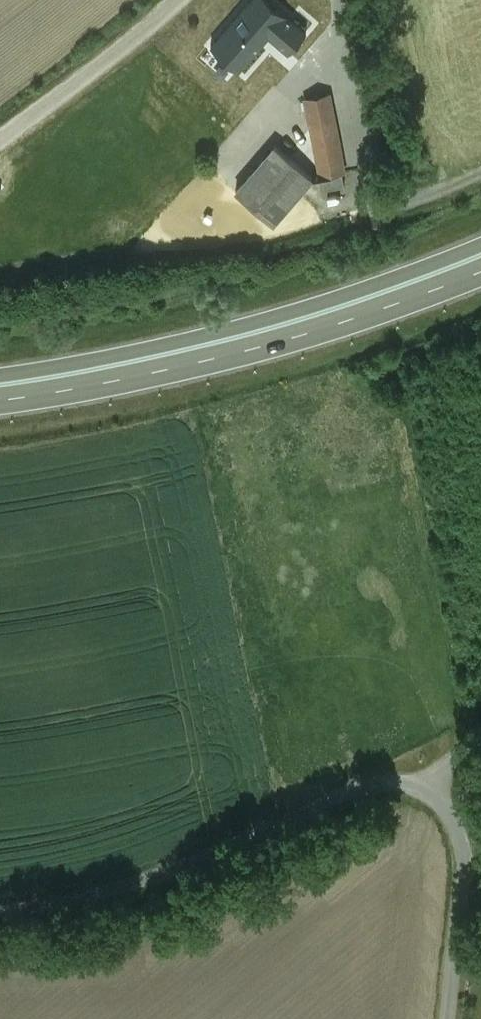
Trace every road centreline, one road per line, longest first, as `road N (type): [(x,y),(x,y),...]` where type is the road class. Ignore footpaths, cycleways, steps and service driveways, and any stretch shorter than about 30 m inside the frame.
road 1 (track): [(480,732),(429,783),(370,782),(171,870),(0,908)]
road 2 (trunk): [(480,250),(190,345),(0,381)]
road 3 (trunk): [(0,405),(195,367),(480,275)]
road 4 (unclassified): [(429,783),(464,835),(449,1018)]
road 5 (unclassified): [(177,0),(0,140)]
road 6 (unclassified): [(340,0),(379,215)]

